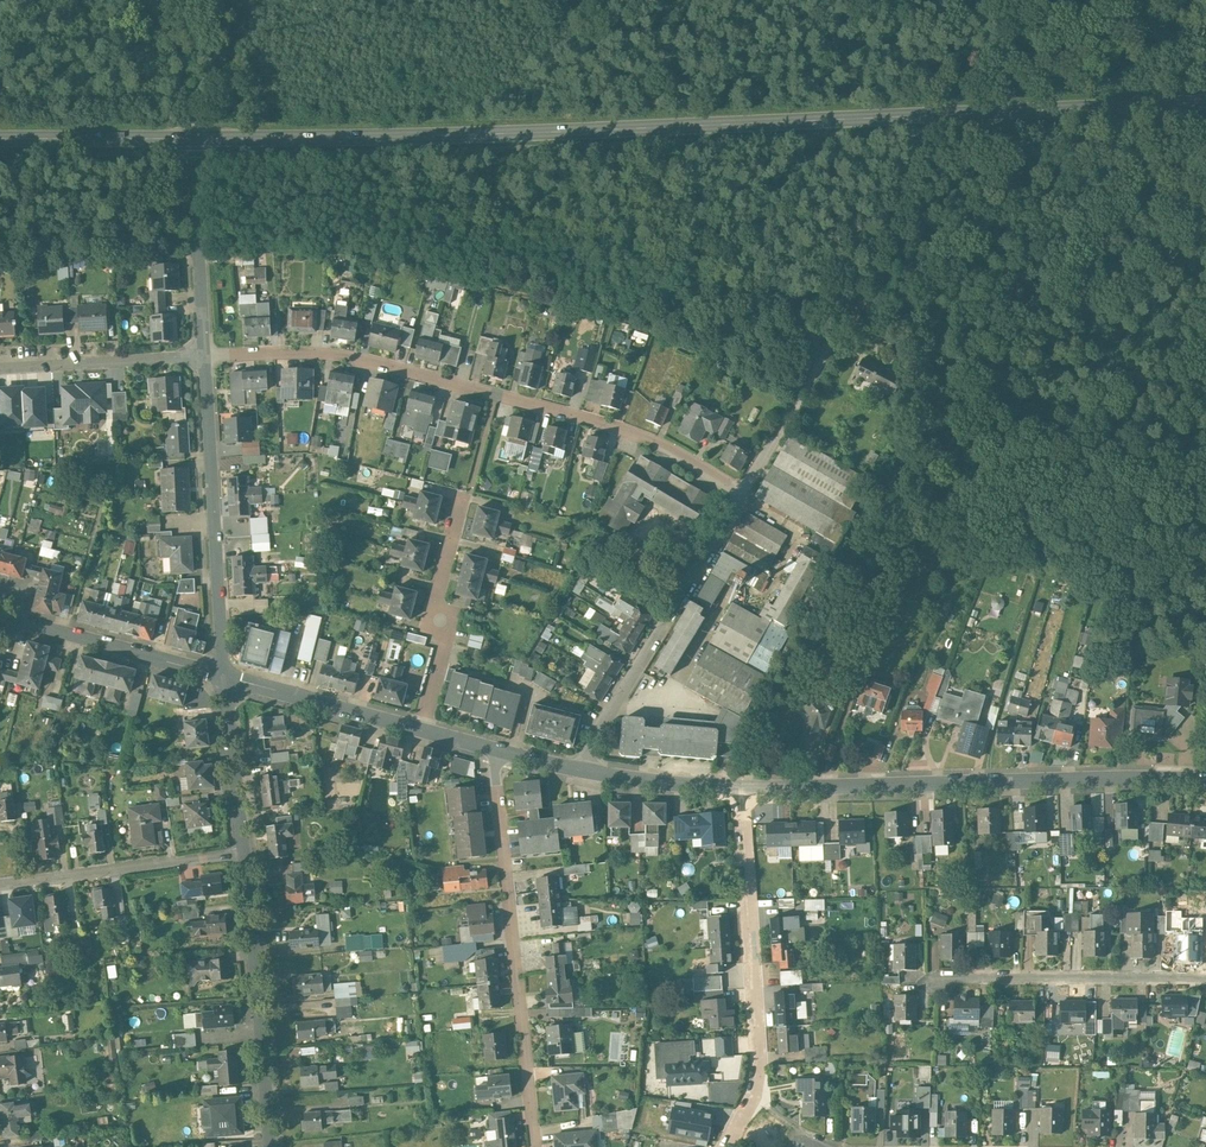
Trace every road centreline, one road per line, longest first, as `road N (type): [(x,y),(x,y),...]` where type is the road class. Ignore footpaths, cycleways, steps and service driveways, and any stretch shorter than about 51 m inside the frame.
road 1 (secondary): [(195,138),(504,134),(1205,103)]
road 2 (residential): [(205,356),(292,352),(369,362),(601,422),(661,444),(742,493)]
road 3 (residential): [(1205,778),(742,784)]
road 4 (residential): [(497,750),(535,1146)]
road 5 (residential): [(723,1146),(756,1097),(762,1050),(742,784)]
road 6 (residential): [(205,356),(224,677)]
road 7 (residential): [(742,493),(582,768)]
road 8 (residential): [(243,846),(272,1146)]
road 9 (residential): [(1205,978),(932,980)]
road 10 (residential): [(0,878),(243,846)]
road 11 (residential): [(425,729),(447,634),(438,596),(471,496)]
road 12 (residential): [(224,677),(0,618)]
road 13 (residential): [(195,138),(205,356)]
road 14 (residential): [(425,729),(224,677)]
road 15 (residential): [(0,368),(205,356)]
road 16 (secondary): [(0,138),(195,138)]
road 17 (residential): [(224,677),(243,846)]
road 18 (residential): [(742,784),(582,768)]
road 19 (track): [(169,0),(195,72),(195,138)]
road 20 (residential): [(808,375),(742,493)]
road 21 (track): [(929,131),(931,0)]

